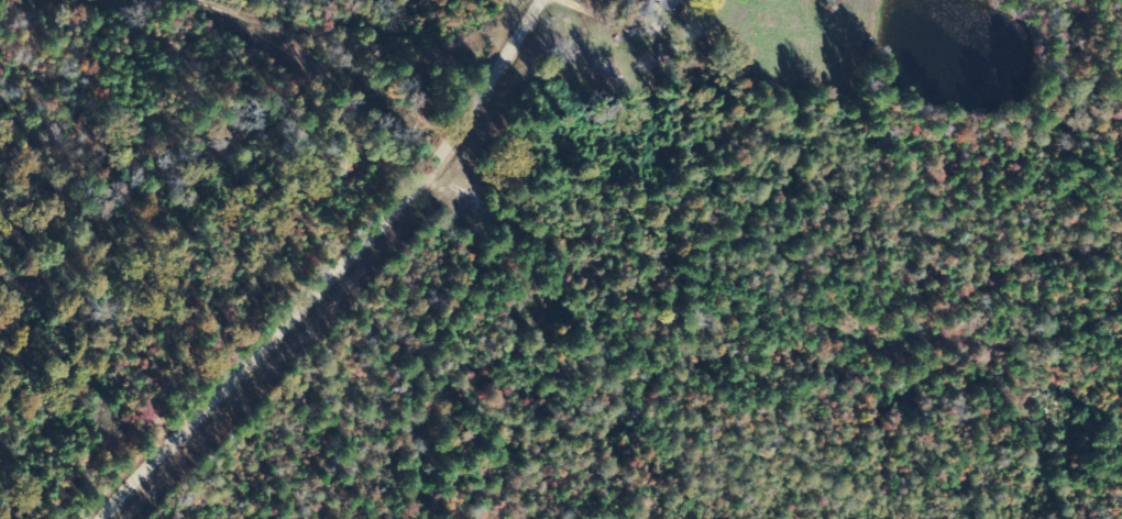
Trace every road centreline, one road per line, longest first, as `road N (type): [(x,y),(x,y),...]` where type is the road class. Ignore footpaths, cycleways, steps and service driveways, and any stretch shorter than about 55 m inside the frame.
road 1 (residential): [(156,518),(385,294),(604,0)]

